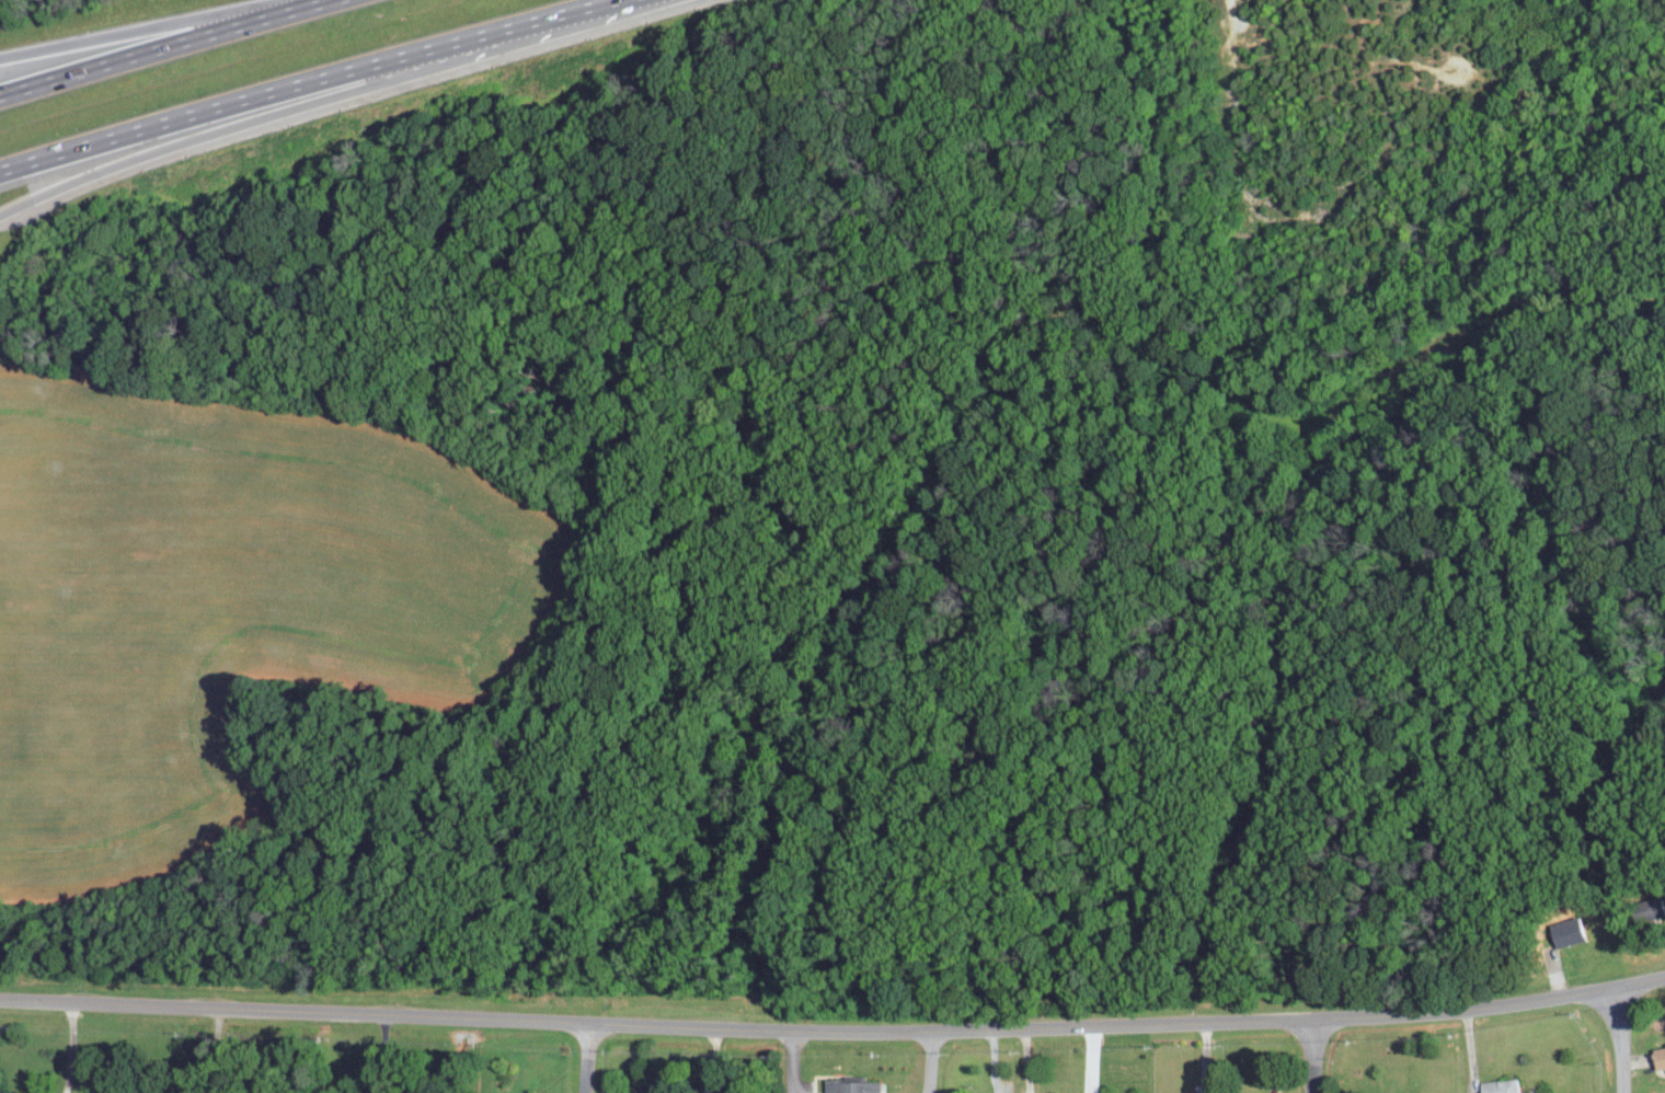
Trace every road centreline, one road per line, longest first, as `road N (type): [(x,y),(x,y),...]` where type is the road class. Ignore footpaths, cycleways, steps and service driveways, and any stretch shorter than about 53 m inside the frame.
road 1 (residential): [(0,1000),(934,1032),(1321,1021),(1664,978)]
road 2 (motorway): [(0,174),(629,0)]
road 3 (motorway): [(359,0),(0,104)]
road 4 (motorway): [(308,0),(0,58)]
road 5 (motorway): [(0,239),(264,101)]

